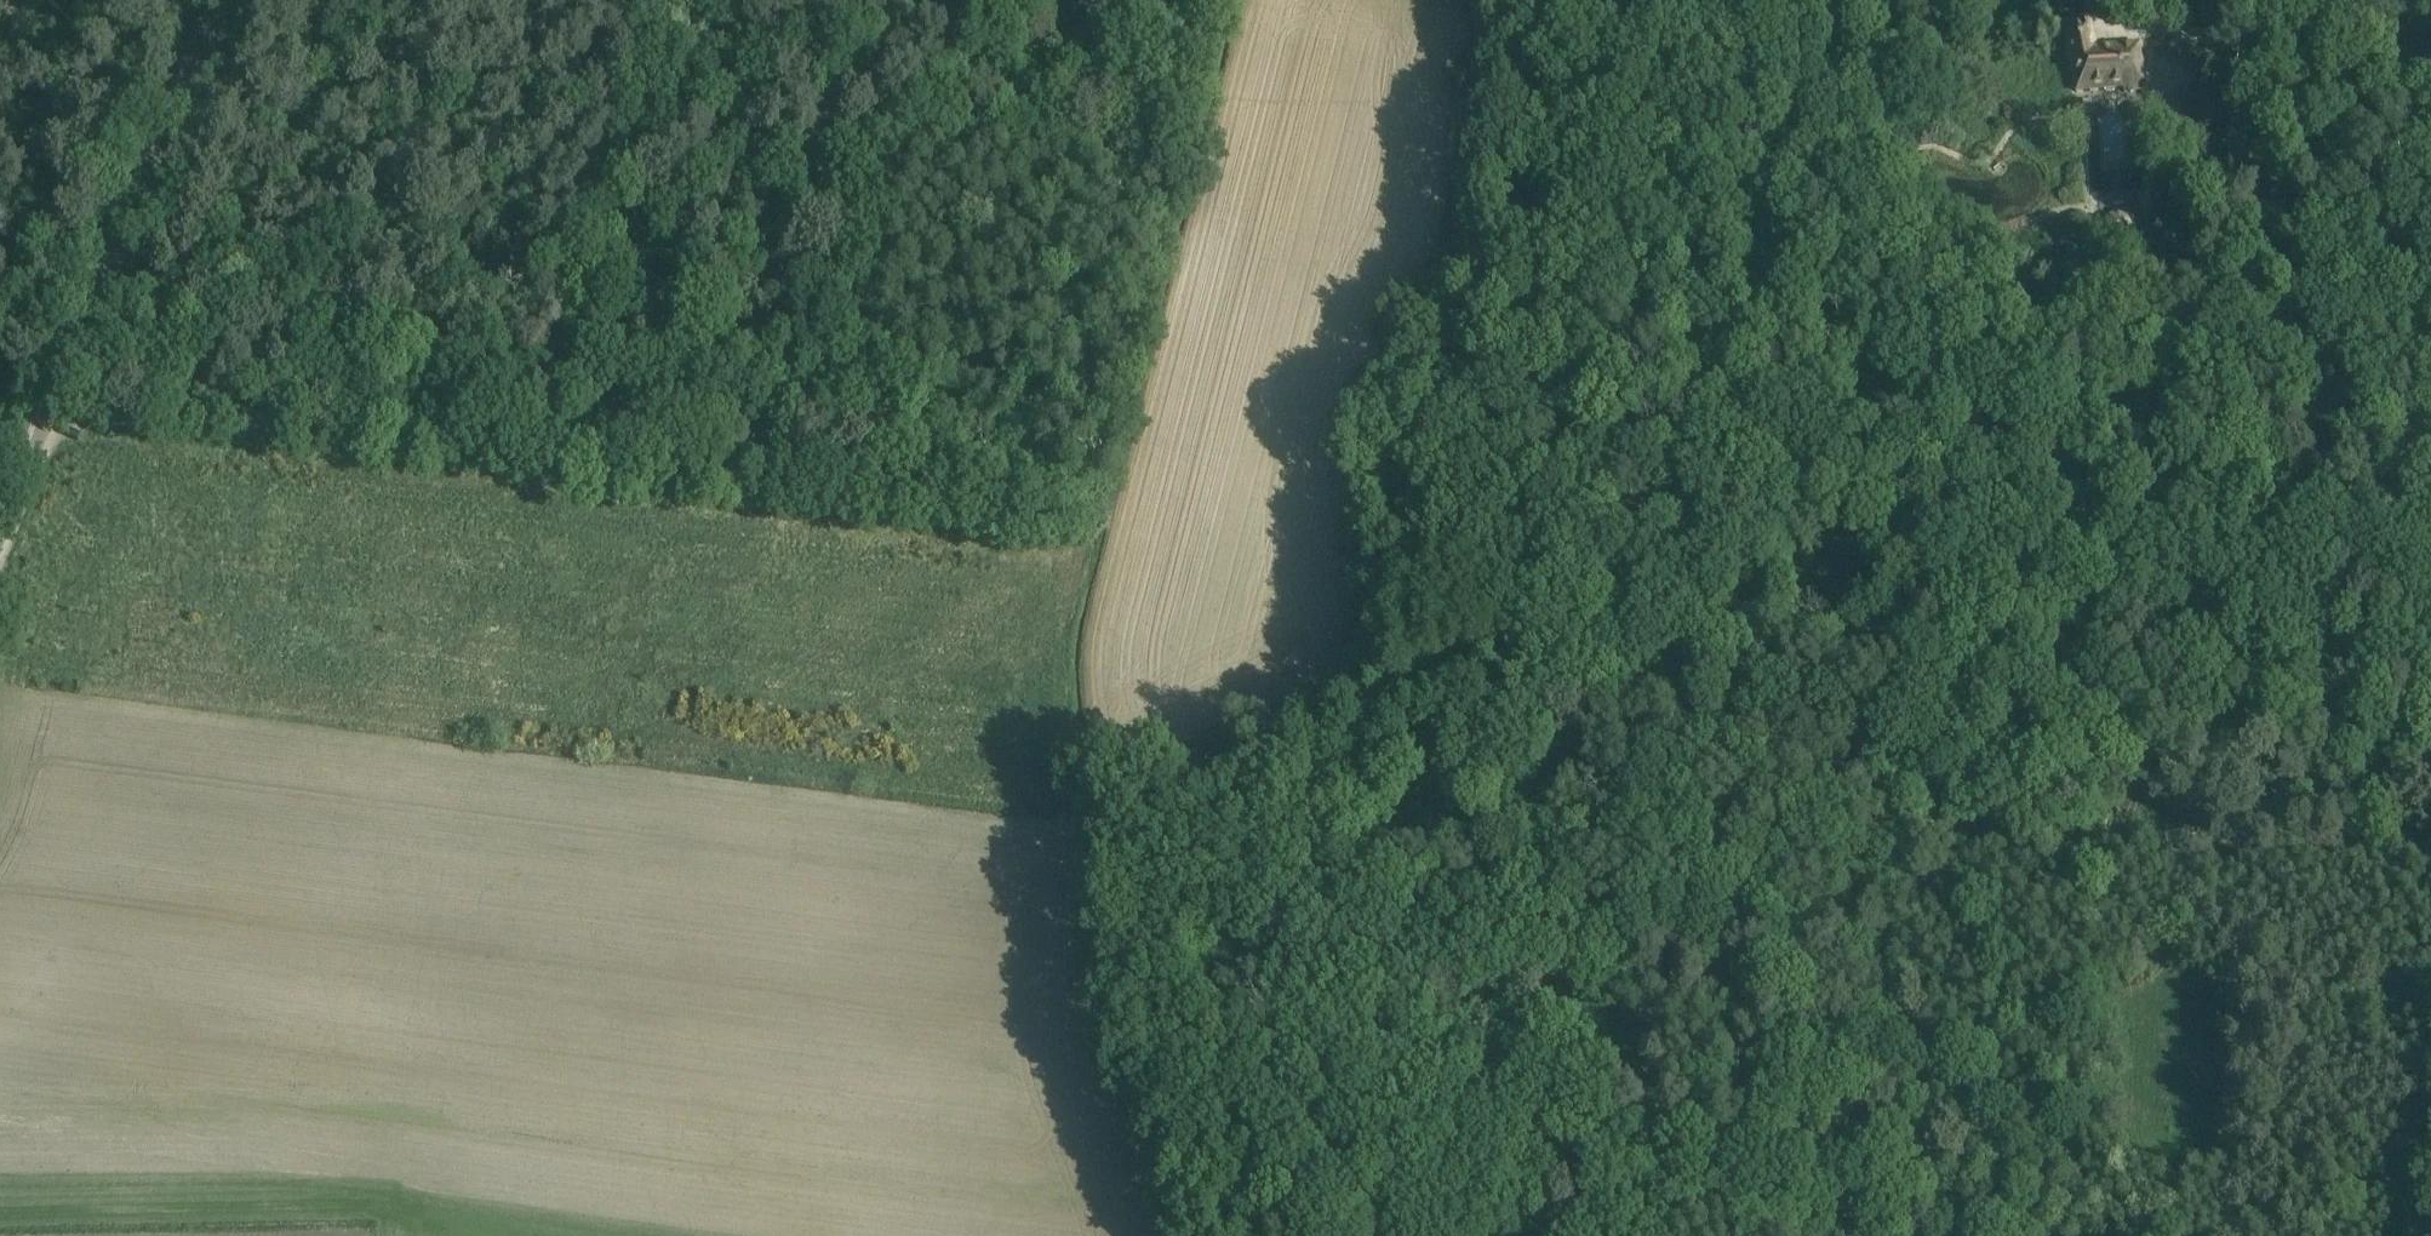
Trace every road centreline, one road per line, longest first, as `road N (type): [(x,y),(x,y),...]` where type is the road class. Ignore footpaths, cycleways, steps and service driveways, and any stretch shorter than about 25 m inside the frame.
road 1 (unclassified): [(0,531),(229,0)]

